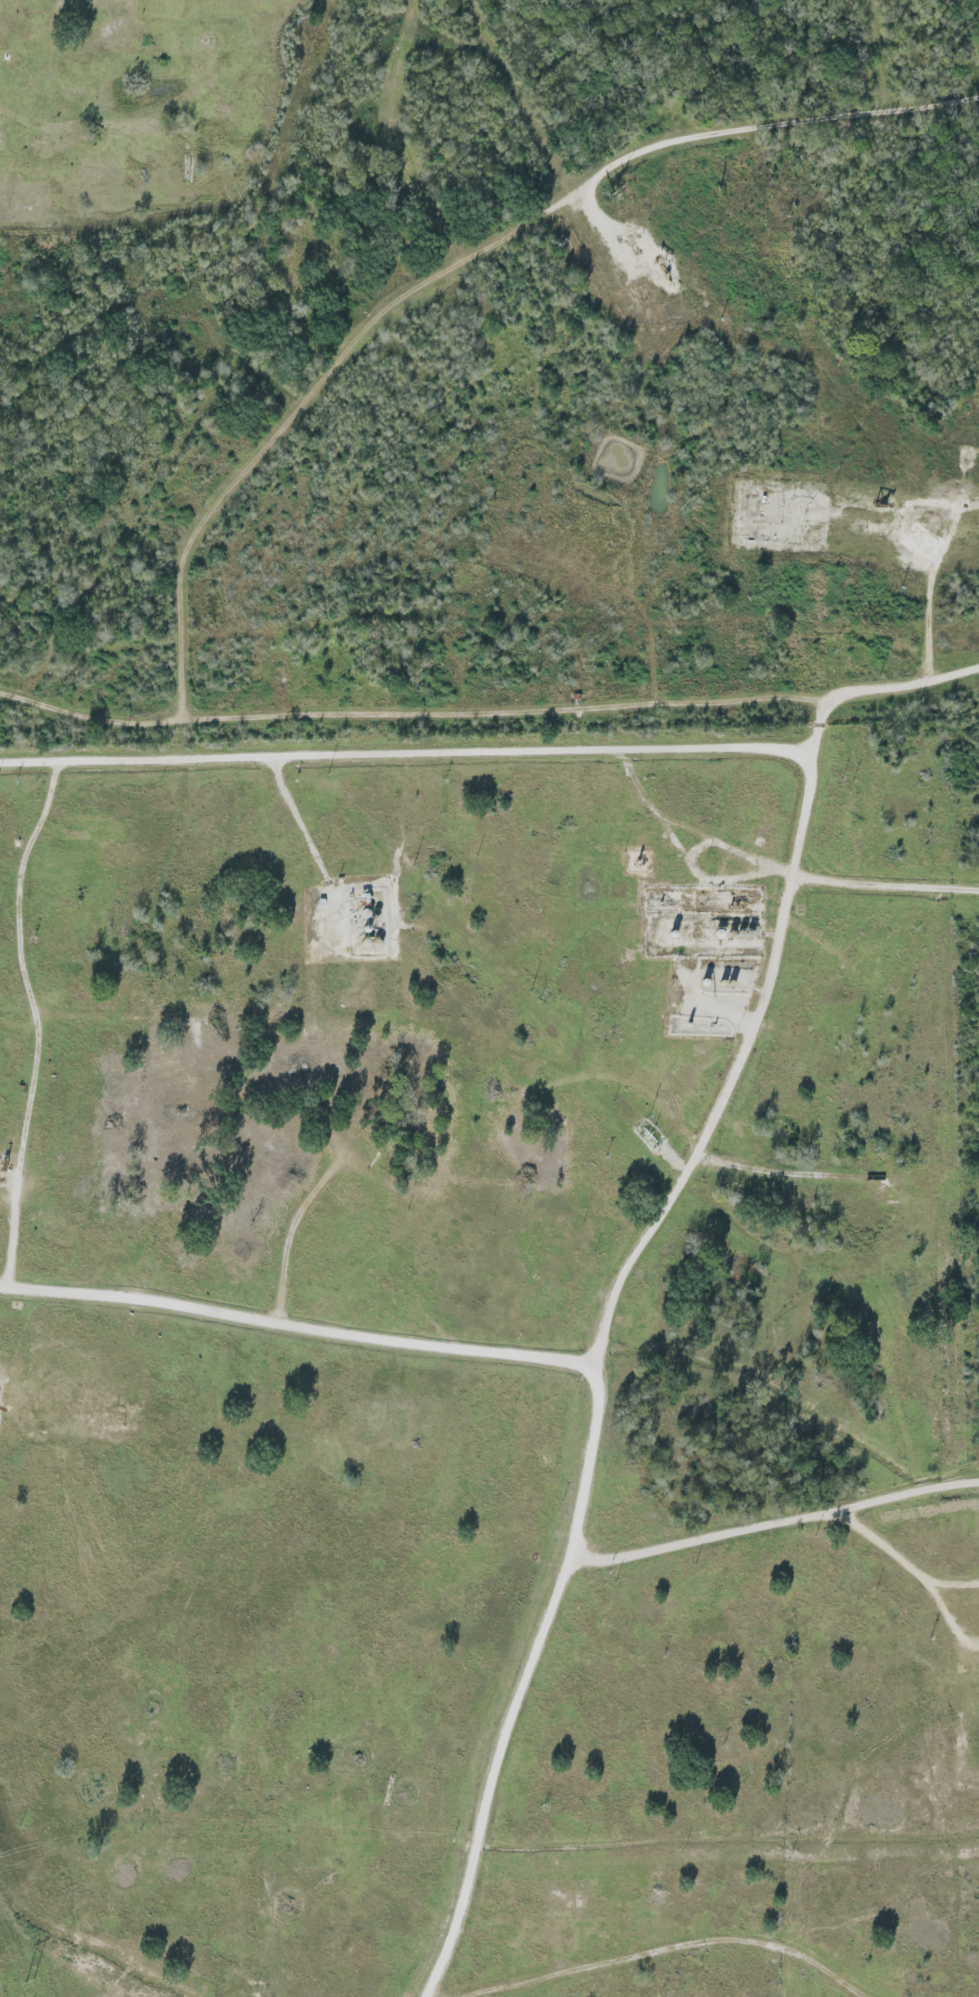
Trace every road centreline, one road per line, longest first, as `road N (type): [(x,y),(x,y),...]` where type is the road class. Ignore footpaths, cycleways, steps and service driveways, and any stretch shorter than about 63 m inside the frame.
road 1 (residential): [(820,708),(798,872),(775,969),(706,1139),(610,1300),(596,1358),(583,1521),(488,1793),(460,1928),(430,1996)]
road 2 (track): [(865,1996),(768,1943),(707,1944),(475,1996)]

